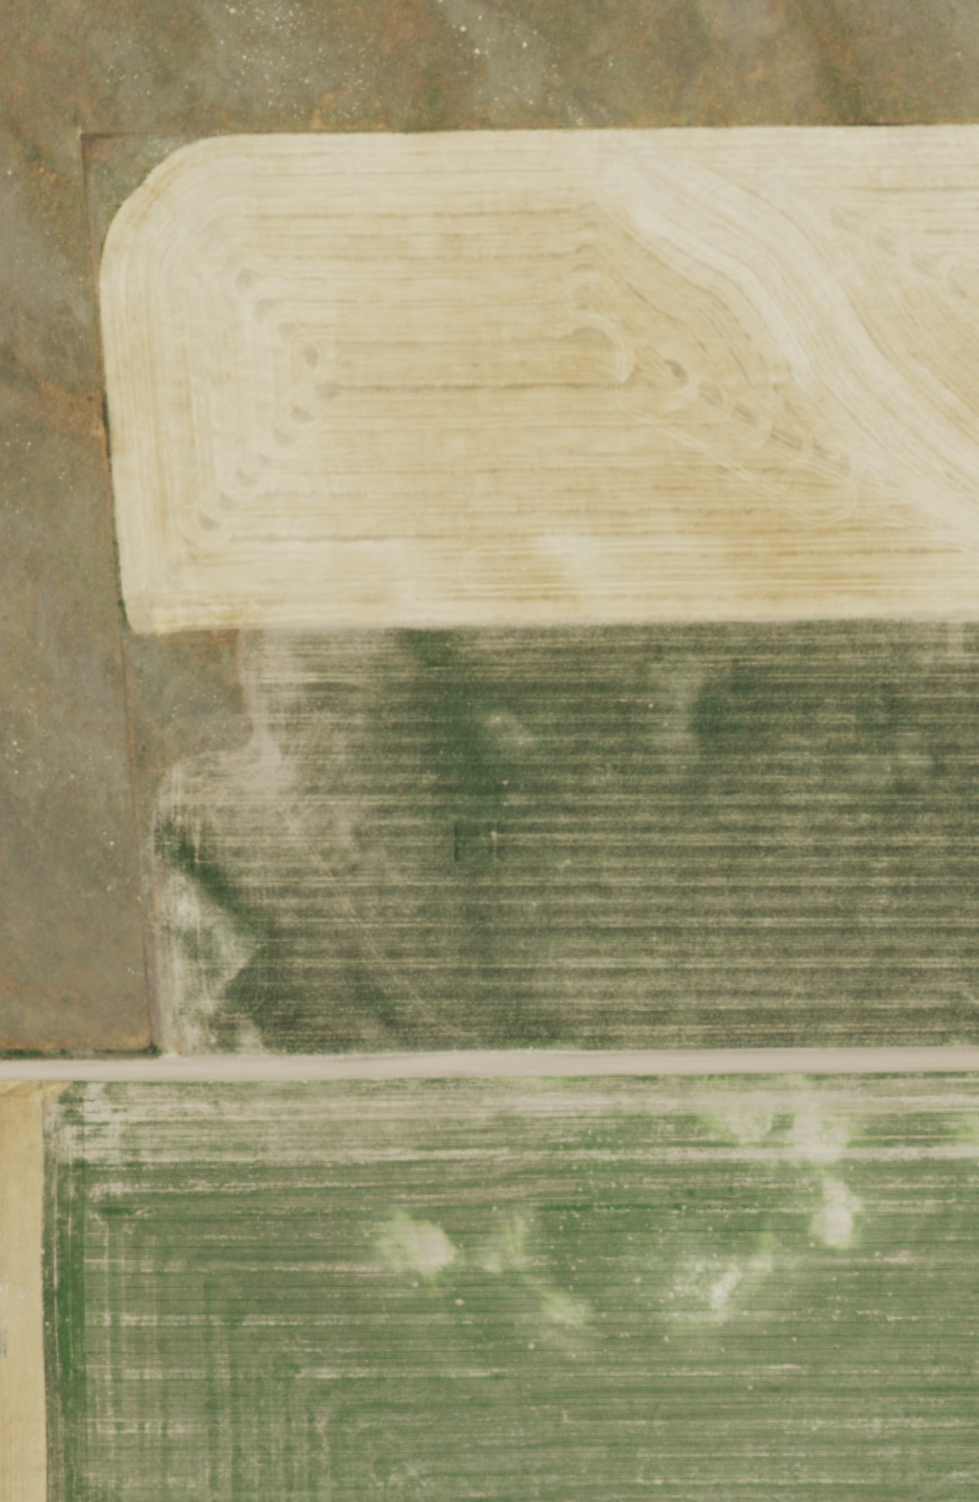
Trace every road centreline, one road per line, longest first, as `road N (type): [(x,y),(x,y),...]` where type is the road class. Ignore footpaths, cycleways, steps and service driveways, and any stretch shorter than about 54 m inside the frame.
road 1 (residential): [(0,1064),(978,1057)]

